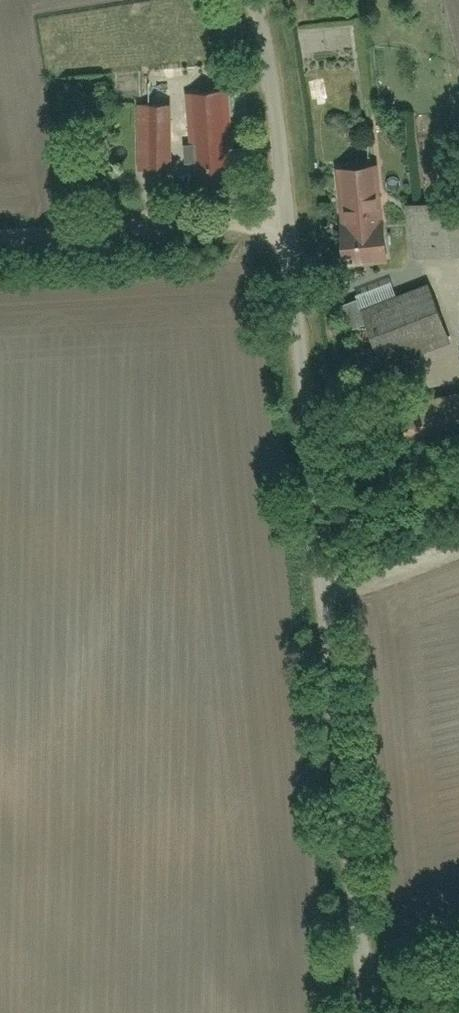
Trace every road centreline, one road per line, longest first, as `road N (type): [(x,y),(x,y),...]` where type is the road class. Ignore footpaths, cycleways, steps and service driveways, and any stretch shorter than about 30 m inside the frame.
road 1 (unclassified): [(290,221),(314,564),(374,995)]
road 2 (unclassified): [(0,241),(290,221)]
road 3 (unclassified): [(290,221),(252,0)]

